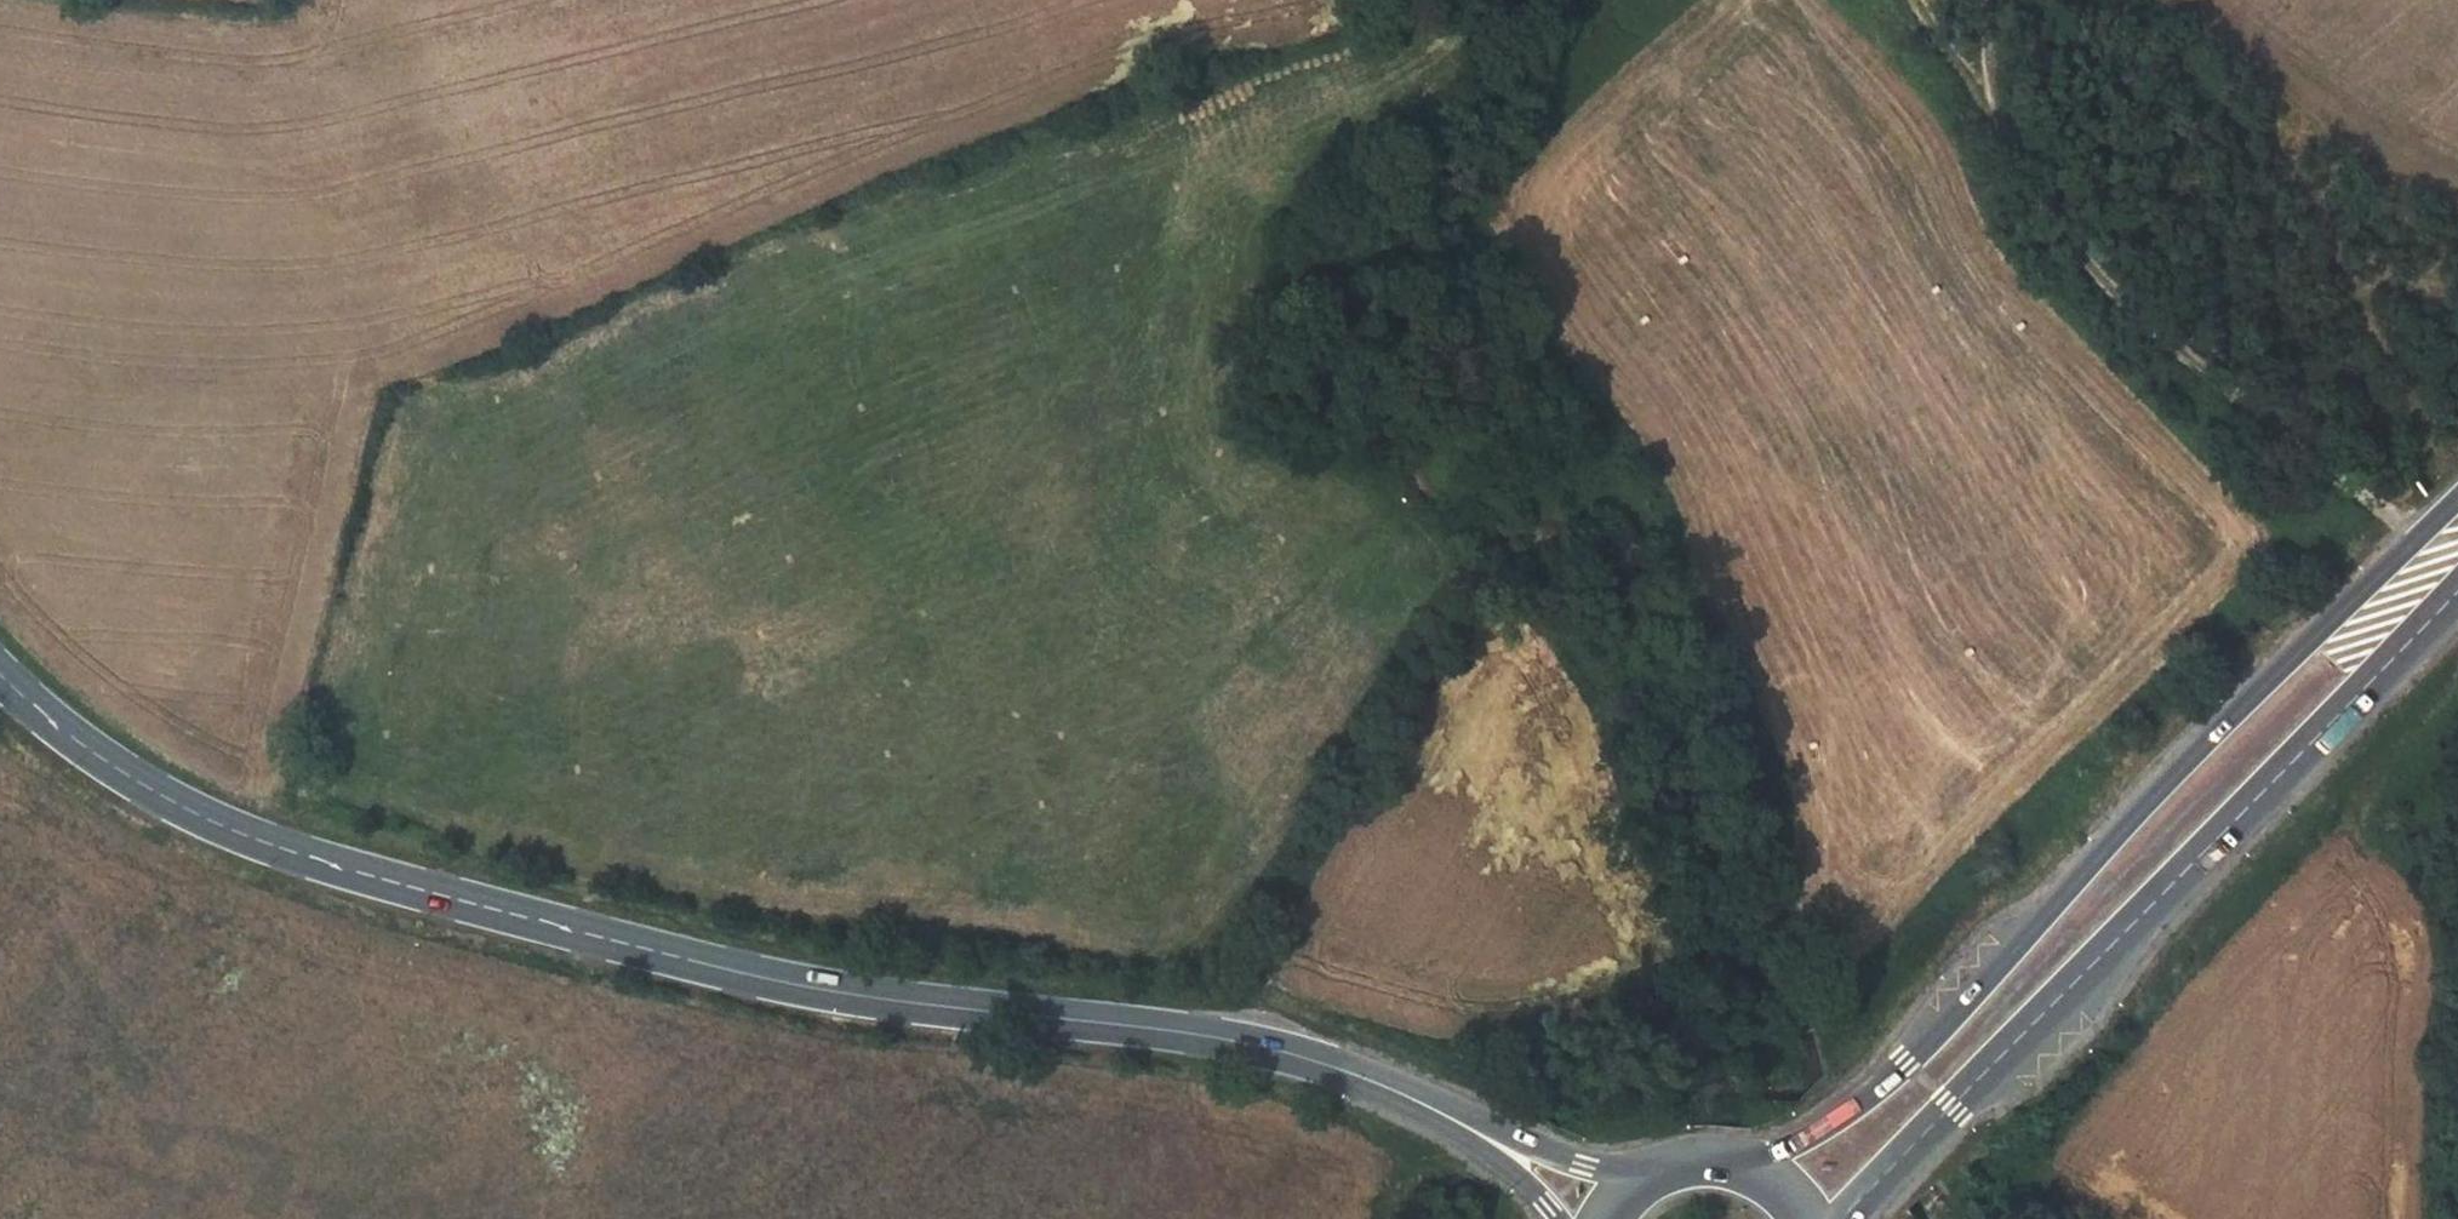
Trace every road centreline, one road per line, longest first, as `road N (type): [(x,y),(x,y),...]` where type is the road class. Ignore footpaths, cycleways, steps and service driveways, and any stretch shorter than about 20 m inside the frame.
road 1 (primary): [(0,676),(158,798),(320,863),(816,991),(1174,1030),(1338,1067),(1512,1155)]
road 2 (primary): [(2457,498),(2311,638),(1869,1098),(1805,1141),(1747,1159)]
road 3 (primary): [(1850,1218),(2457,589)]
road 4 (primary): [(1639,1171),(1512,1155)]

